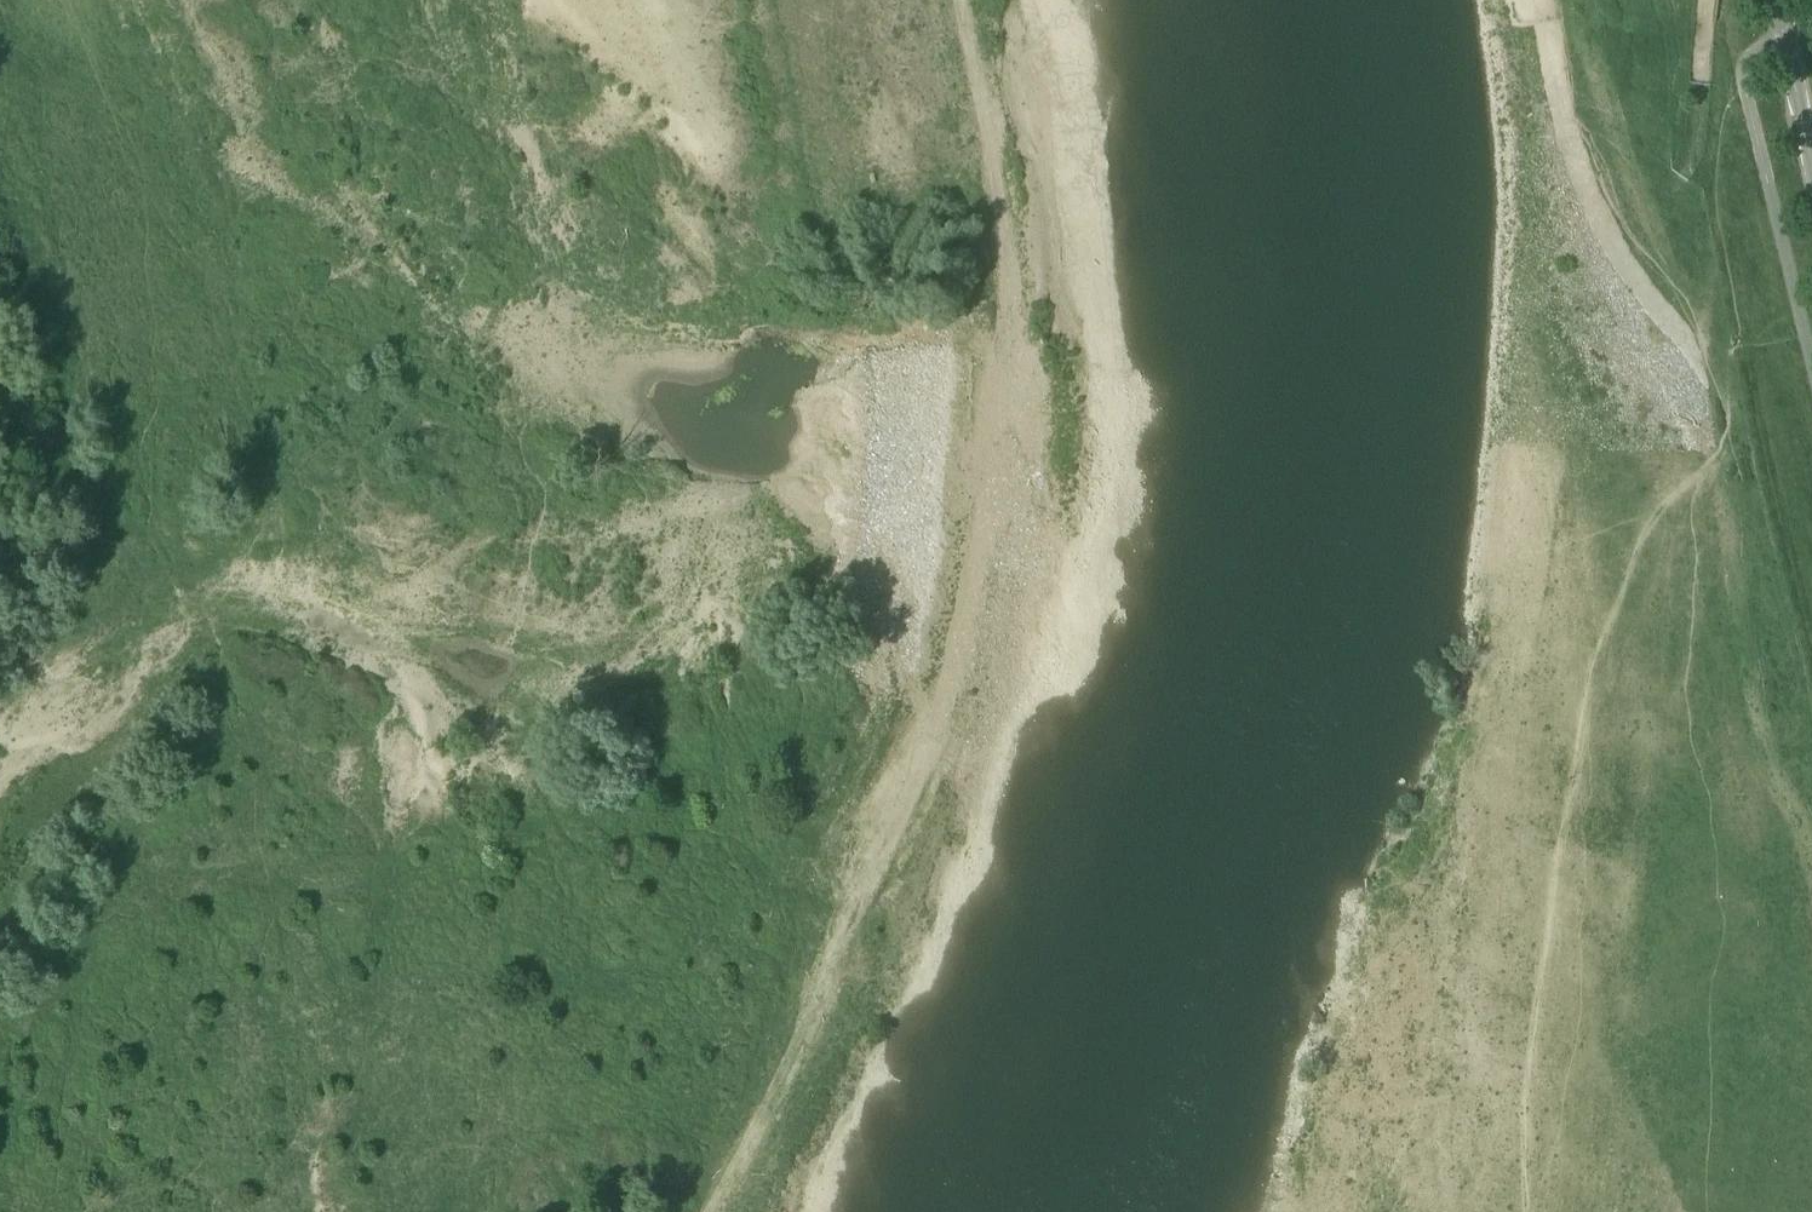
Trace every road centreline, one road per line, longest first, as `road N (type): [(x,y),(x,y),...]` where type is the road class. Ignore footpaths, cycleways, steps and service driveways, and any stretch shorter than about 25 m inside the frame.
road 1 (track): [(692,1211),(822,1007),(931,740),(943,653),(1004,399),(1012,285),(956,0)]
road 2 (unclassified): [(1542,0),(1567,124),(1611,248),(1706,368)]
road 3 (tertiary): [(1811,148),(1779,0)]

